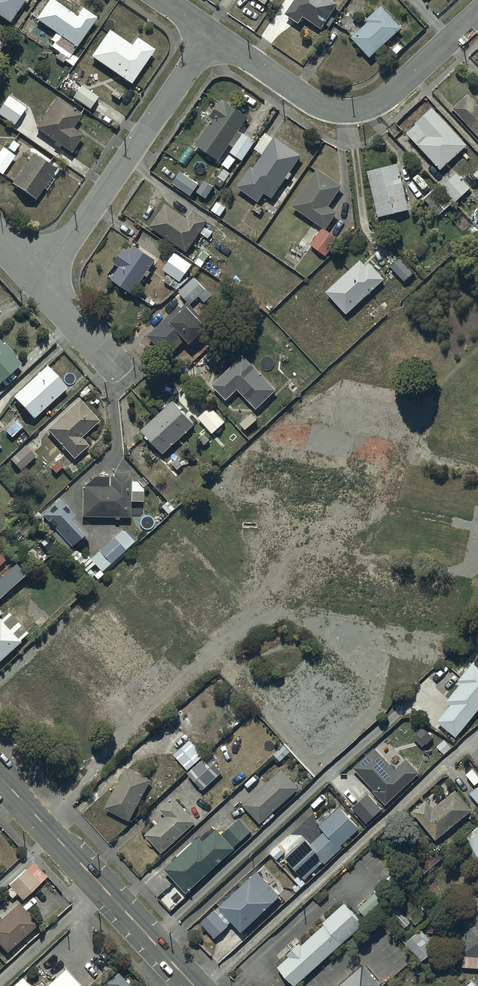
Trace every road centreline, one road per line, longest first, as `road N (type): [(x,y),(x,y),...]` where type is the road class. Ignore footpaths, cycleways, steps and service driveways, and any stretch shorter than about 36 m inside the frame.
road 1 (residential): [(461,392),(373,473),(286,574),(29,808)]
road 2 (residential): [(212,34),(320,106),(359,109),(393,92),(477,14)]
road 3 (residential): [(212,34),(38,282)]
road 4 (tertiary): [(29,808),(192,985)]

